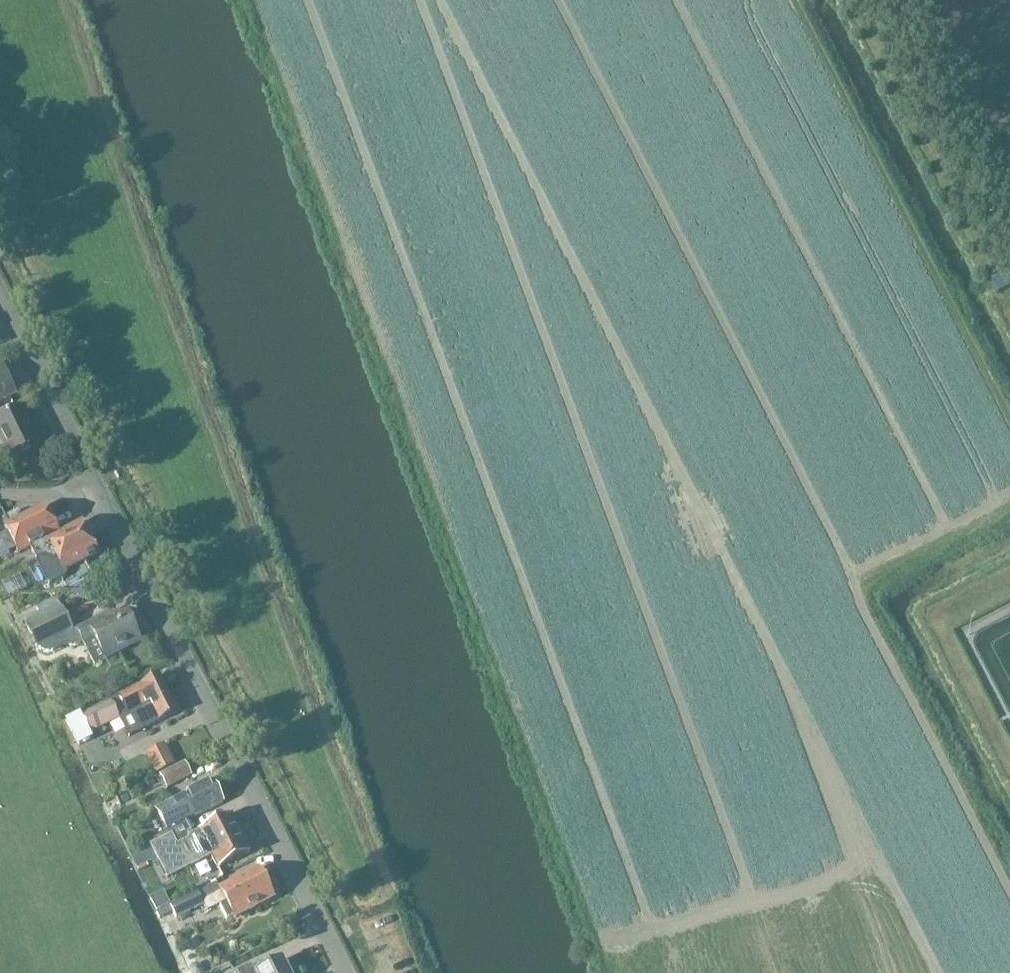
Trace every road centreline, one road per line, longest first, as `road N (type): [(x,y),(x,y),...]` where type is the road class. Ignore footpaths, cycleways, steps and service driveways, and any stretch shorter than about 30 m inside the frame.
road 1 (unclassified): [(334,972),(99,492)]
road 2 (unclassified): [(99,492),(0,306)]

